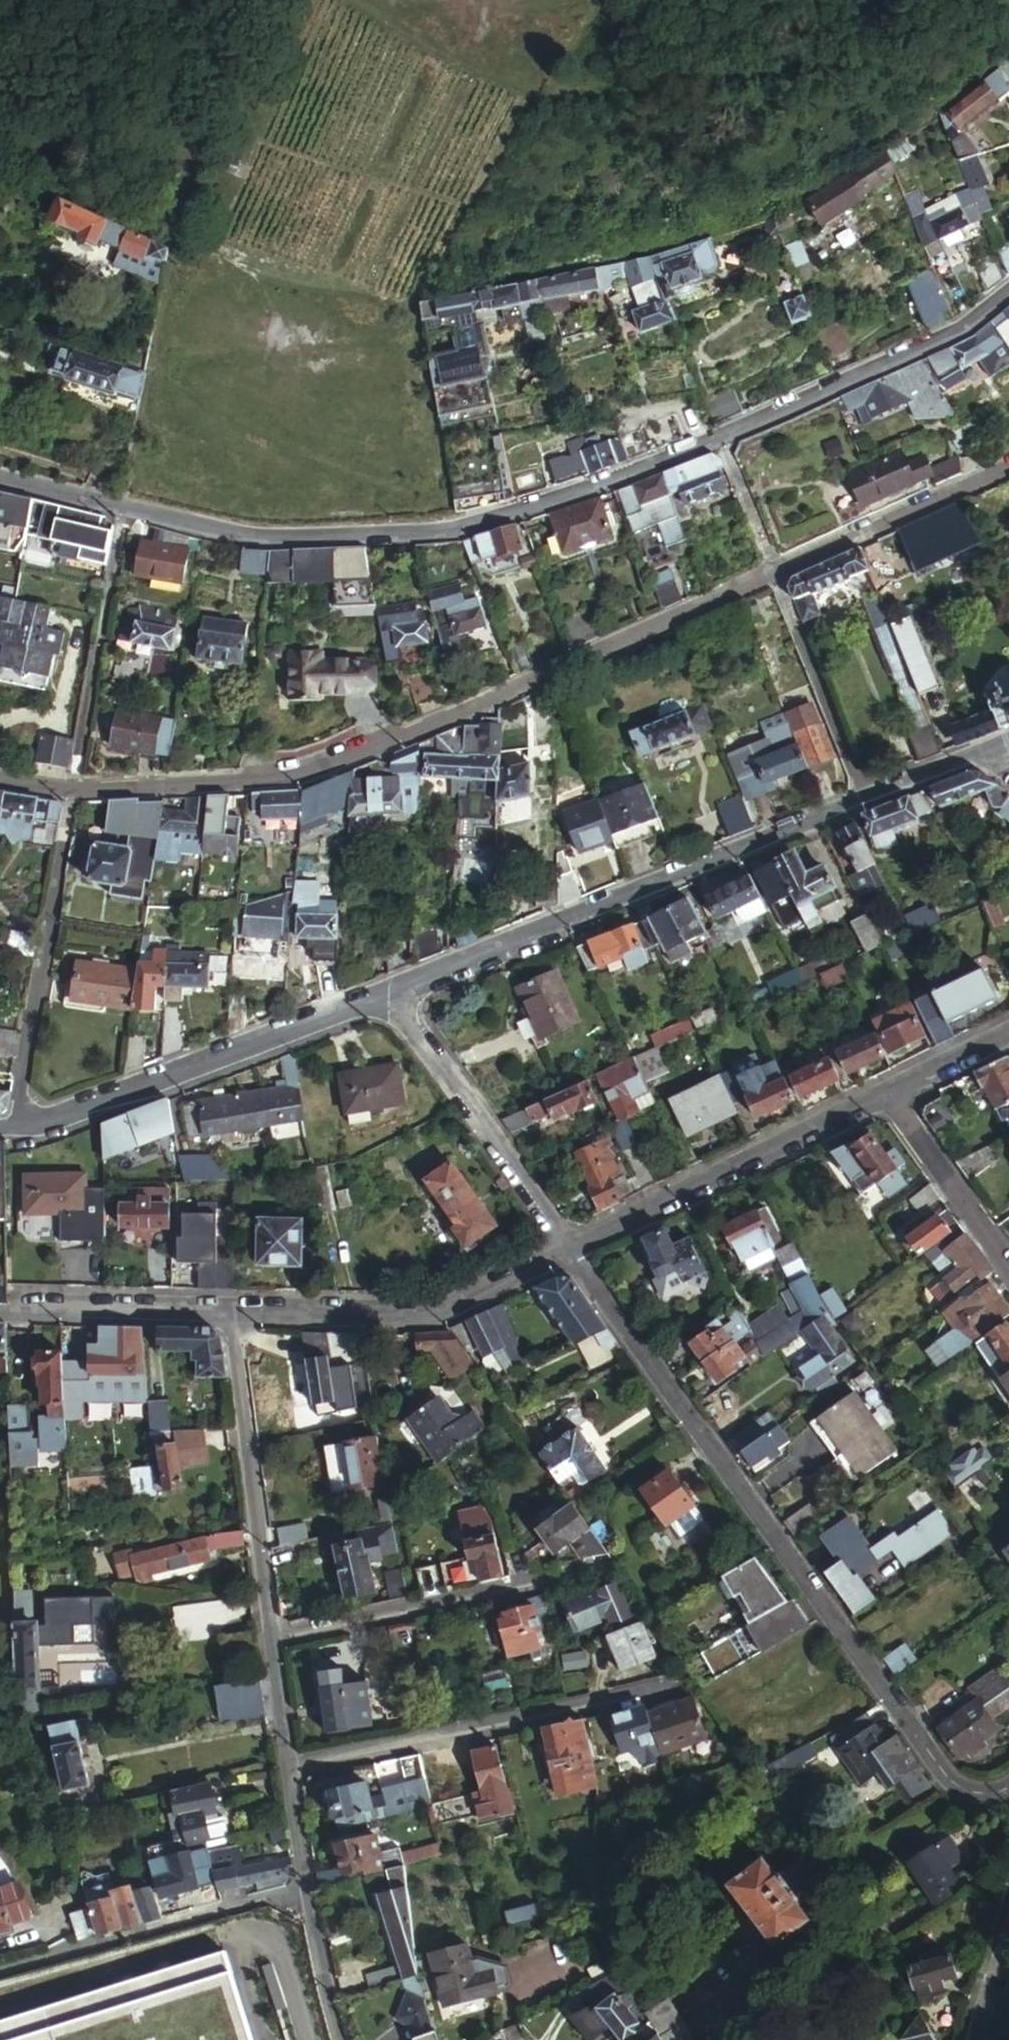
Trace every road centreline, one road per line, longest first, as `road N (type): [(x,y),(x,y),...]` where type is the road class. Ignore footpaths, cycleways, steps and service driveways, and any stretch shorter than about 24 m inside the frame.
road 1 (residential): [(0,782),(180,788),(311,776),(1008,462)]
road 2 (residential): [(0,478),(256,537),(419,530),(572,494),(720,436),(961,328),(1008,290)]
road 3 (residential): [(567,1246),(943,1771),(976,1793),(1008,1787)]
road 4 (residential): [(390,991),(863,800)]
road 5 (residential): [(0,1127),(38,1127),(390,991)]
road 6 (residential): [(285,1763),(674,1685)]
road 7 (residential): [(887,1090),(567,1246)]
road 8 (residential): [(567,1246),(436,1314),(231,1311)]
road 9 (residential): [(273,1654),(610,1566)]
road 10 (residential): [(231,1311),(273,1654)]
road 11 (residential): [(390,991),(413,1035),(514,1159),(567,1246)]
road 12 (residential): [(285,1763),(339,2039)]
road 13 (residential): [(231,1311),(0,1309)]
road 14 (residential): [(887,1090),(1008,1259)]
road 15 (residential): [(796,625),(863,800)]
road 16 (residential): [(1008,1030),(887,1090)]
road 17 (residential): [(863,800),(983,753)]

